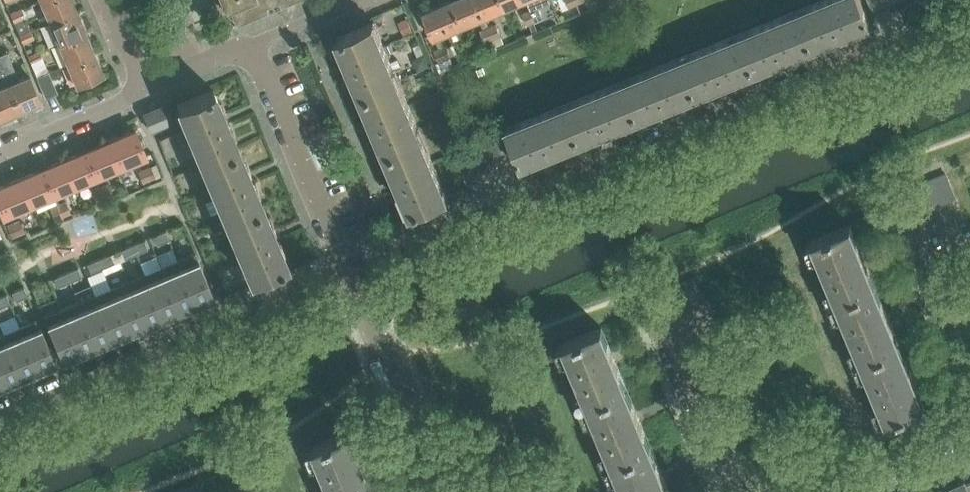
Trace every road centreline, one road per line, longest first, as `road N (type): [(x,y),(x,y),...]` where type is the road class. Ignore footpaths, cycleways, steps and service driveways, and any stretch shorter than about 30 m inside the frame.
road 1 (residential): [(347,274),(943,32)]
road 2 (residential): [(0,419),(347,274)]
road 3 (residential): [(347,274),(253,46)]
road 4 (residential): [(441,491),(347,274)]
road 5 (residential): [(733,491),(667,334),(703,319)]
road 6 (residential): [(969,360),(917,232),(952,218)]
road 7 (residential): [(817,491),(969,430)]
road 8 (residential): [(0,150),(148,88)]

